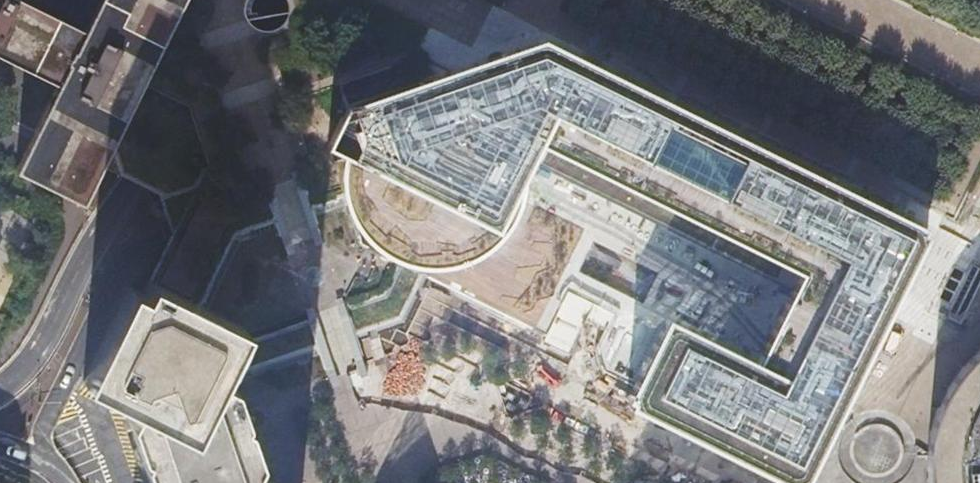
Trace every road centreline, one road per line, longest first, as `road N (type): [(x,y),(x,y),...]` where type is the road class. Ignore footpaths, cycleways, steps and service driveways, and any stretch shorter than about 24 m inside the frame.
road 1 (residential): [(375,0),(979,300)]
road 2 (unclassified): [(271,0),(231,82),(129,197),(47,348),(0,391)]
road 3 (primary): [(573,0),(797,68)]
road 4 (motorway): [(797,68),(979,157)]
road 5 (motorway): [(661,0),(797,68)]

